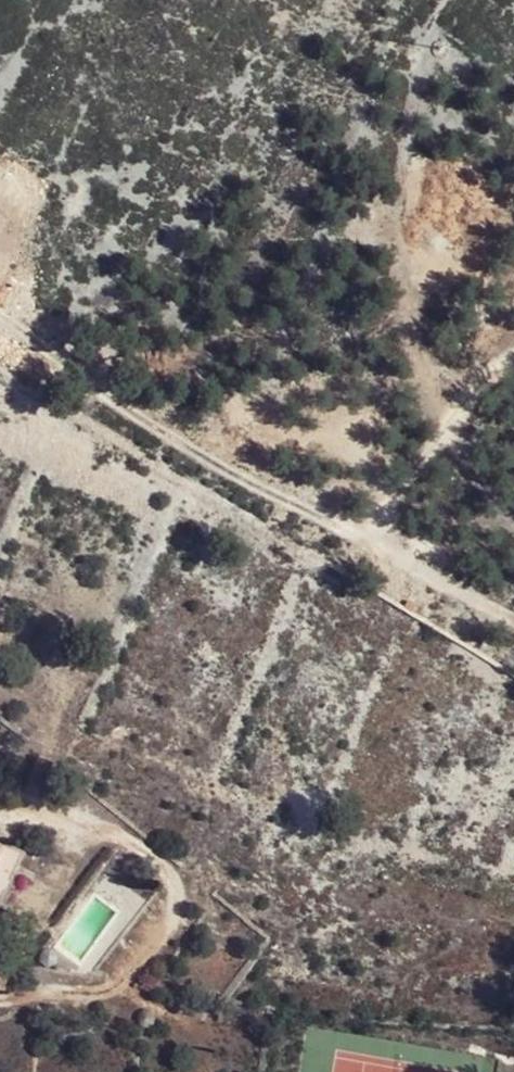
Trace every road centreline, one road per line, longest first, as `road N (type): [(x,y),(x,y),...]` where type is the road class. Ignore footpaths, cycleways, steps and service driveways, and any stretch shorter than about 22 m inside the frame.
road 1 (track): [(359,539),(487,384),(513,366)]

